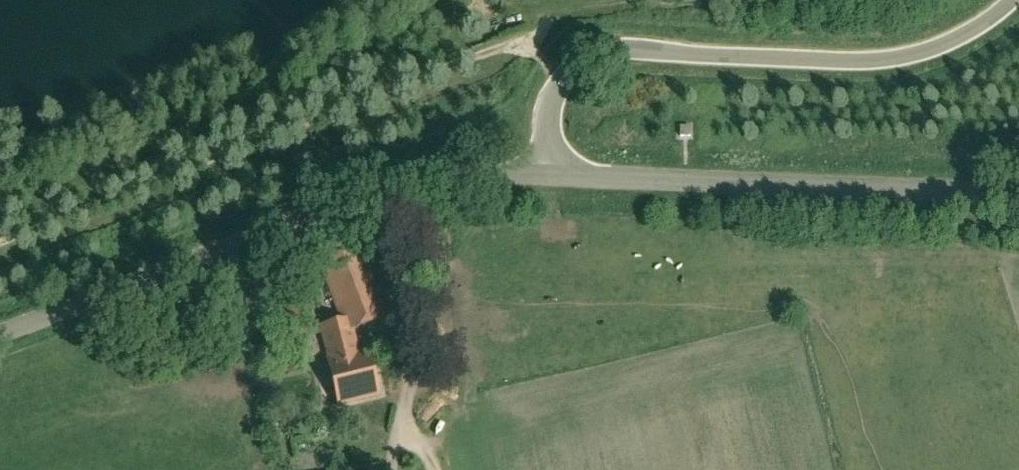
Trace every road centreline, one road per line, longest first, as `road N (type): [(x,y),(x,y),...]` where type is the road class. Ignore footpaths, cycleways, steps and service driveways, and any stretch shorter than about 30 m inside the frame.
road 1 (unclassified): [(546,175),(551,100),(588,55),(621,49),(876,61),(937,49),(1011,0)]
road 2 (unclassified): [(0,334),(369,197),(424,183),(546,175)]
road 3 (unclassified): [(546,175),(1018,196)]
road 4 (track): [(421,469),(438,428),(458,316),(424,183)]
road 5 (track): [(392,460),(413,366),(369,197)]

